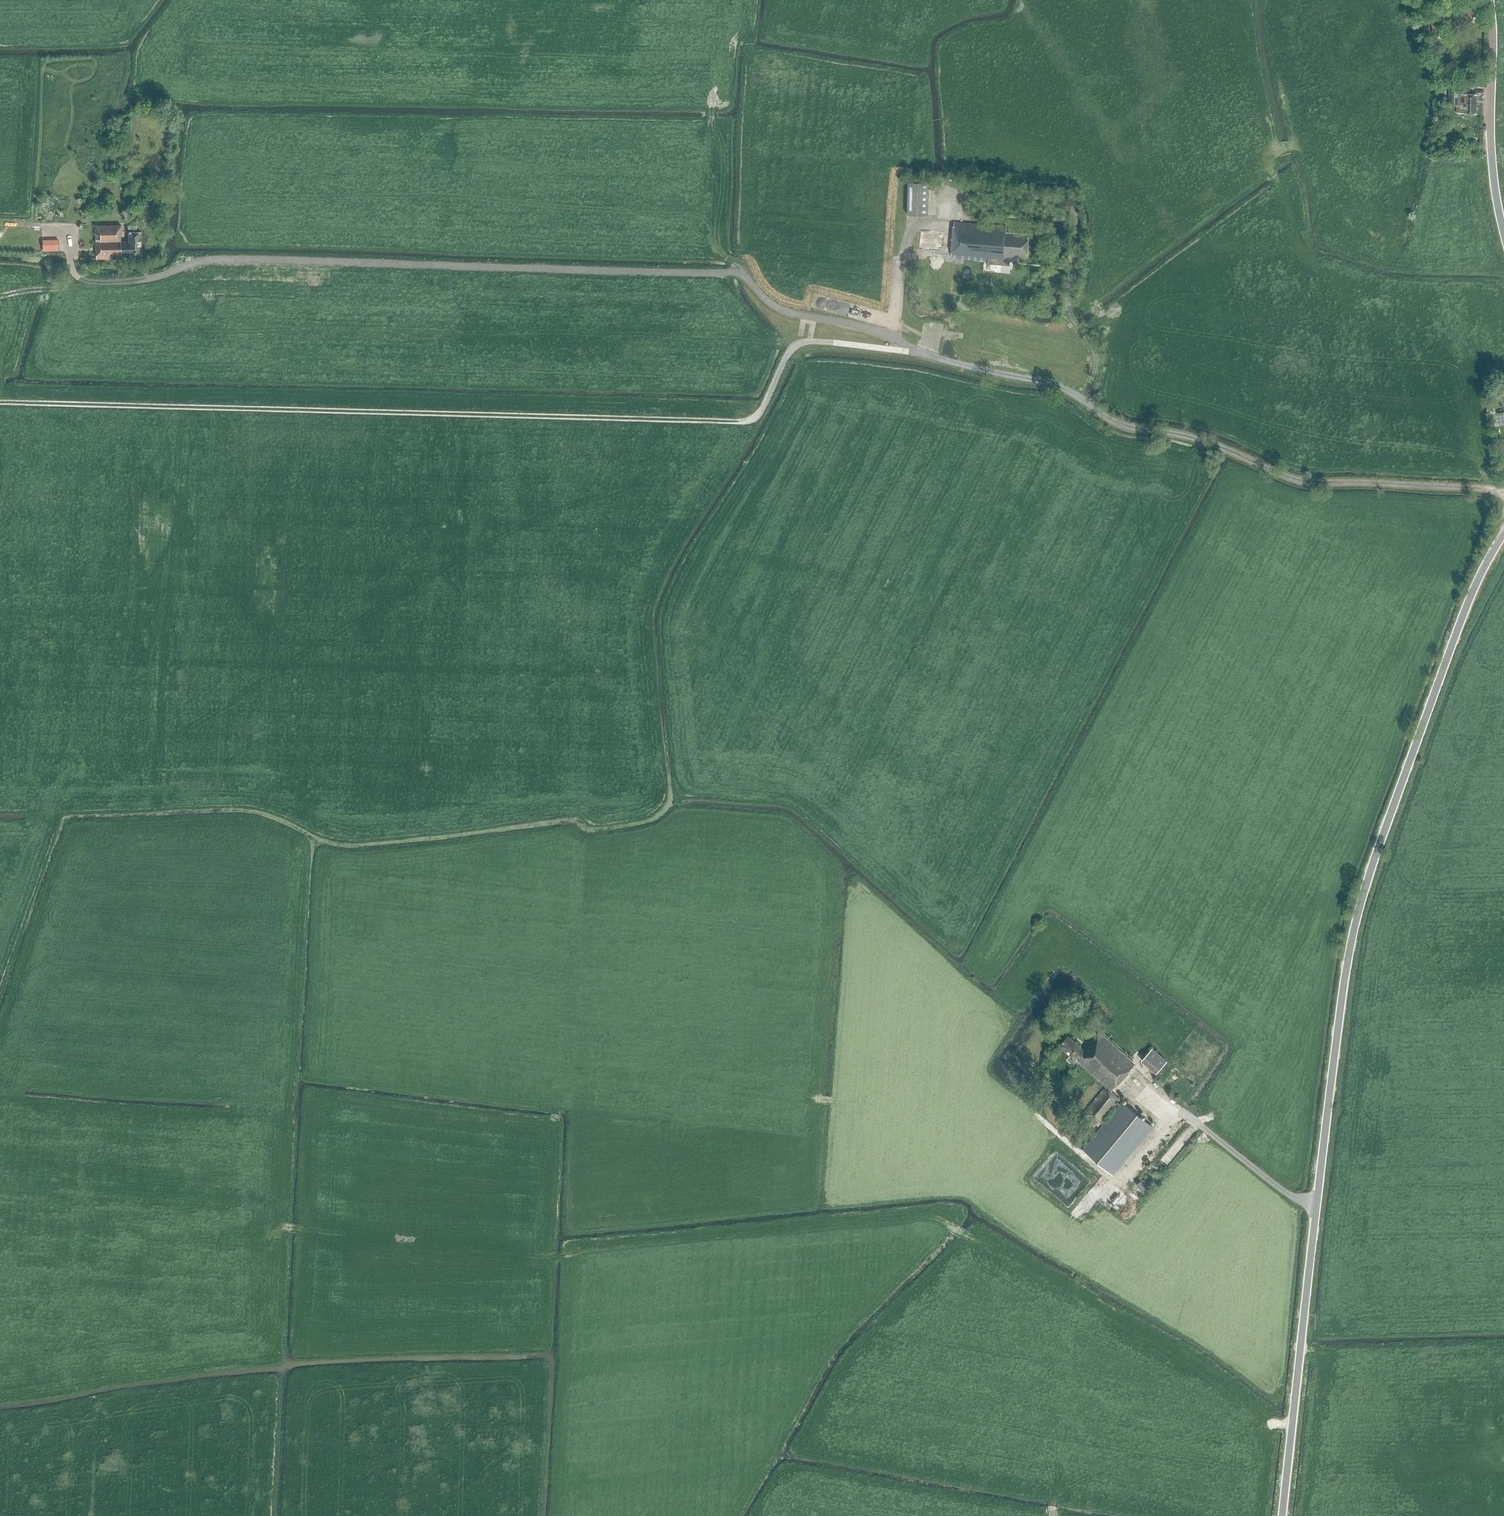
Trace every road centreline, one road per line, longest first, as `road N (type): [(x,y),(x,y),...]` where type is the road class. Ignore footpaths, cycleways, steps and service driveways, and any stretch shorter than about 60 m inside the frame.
road 1 (unclassified): [(1282,1515),(1355,919),(1476,579),(1503,533)]
road 2 (unclassified): [(1503,234),(1491,156),(1489,0)]

